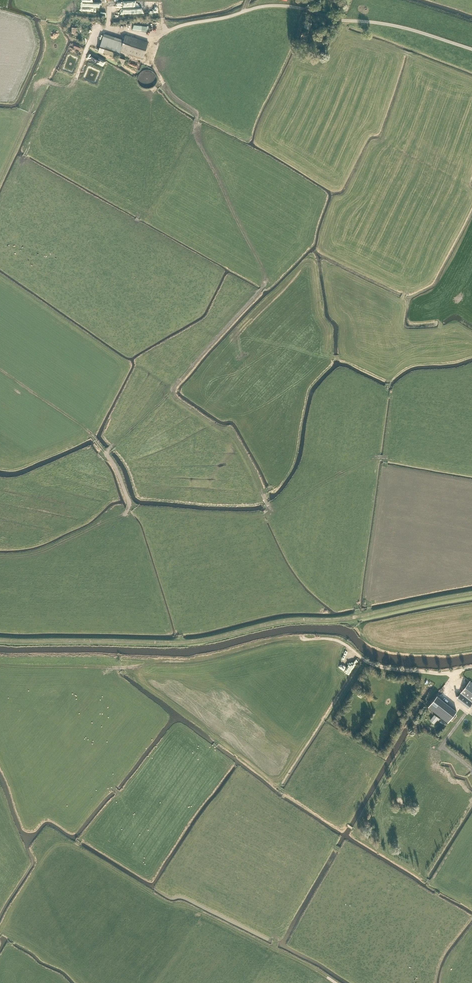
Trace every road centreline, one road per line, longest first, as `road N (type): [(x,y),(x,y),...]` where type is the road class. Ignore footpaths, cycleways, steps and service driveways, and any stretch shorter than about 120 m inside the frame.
road 1 (track): [(0,640),(196,641),(471,593)]
road 2 (unclassified): [(471,49),(396,26),(275,5),(157,38)]
road 3 (unclassified): [(471,667),(386,667),(337,640),(304,640)]

